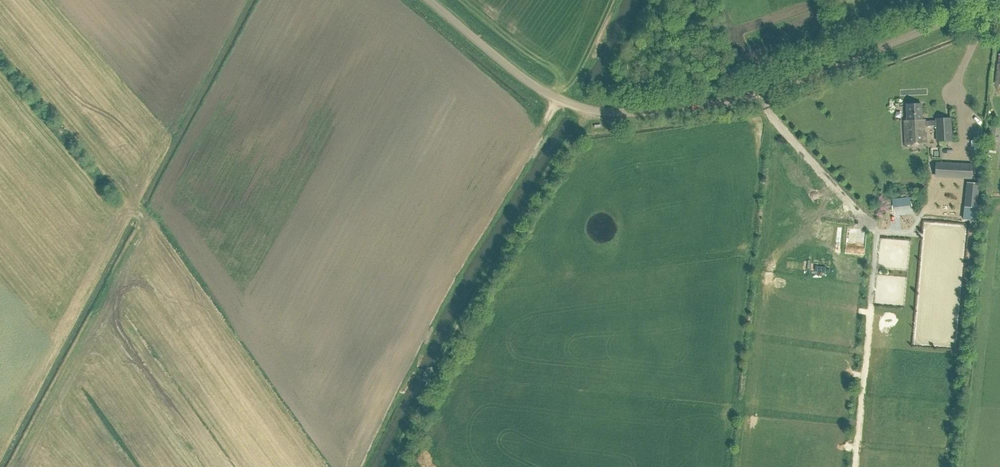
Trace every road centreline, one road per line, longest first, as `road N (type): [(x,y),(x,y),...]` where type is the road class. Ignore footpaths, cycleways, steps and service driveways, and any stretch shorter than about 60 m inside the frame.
road 1 (unclassified): [(429,0),(524,80),(578,107),(614,113),(743,99),(998,0)]

